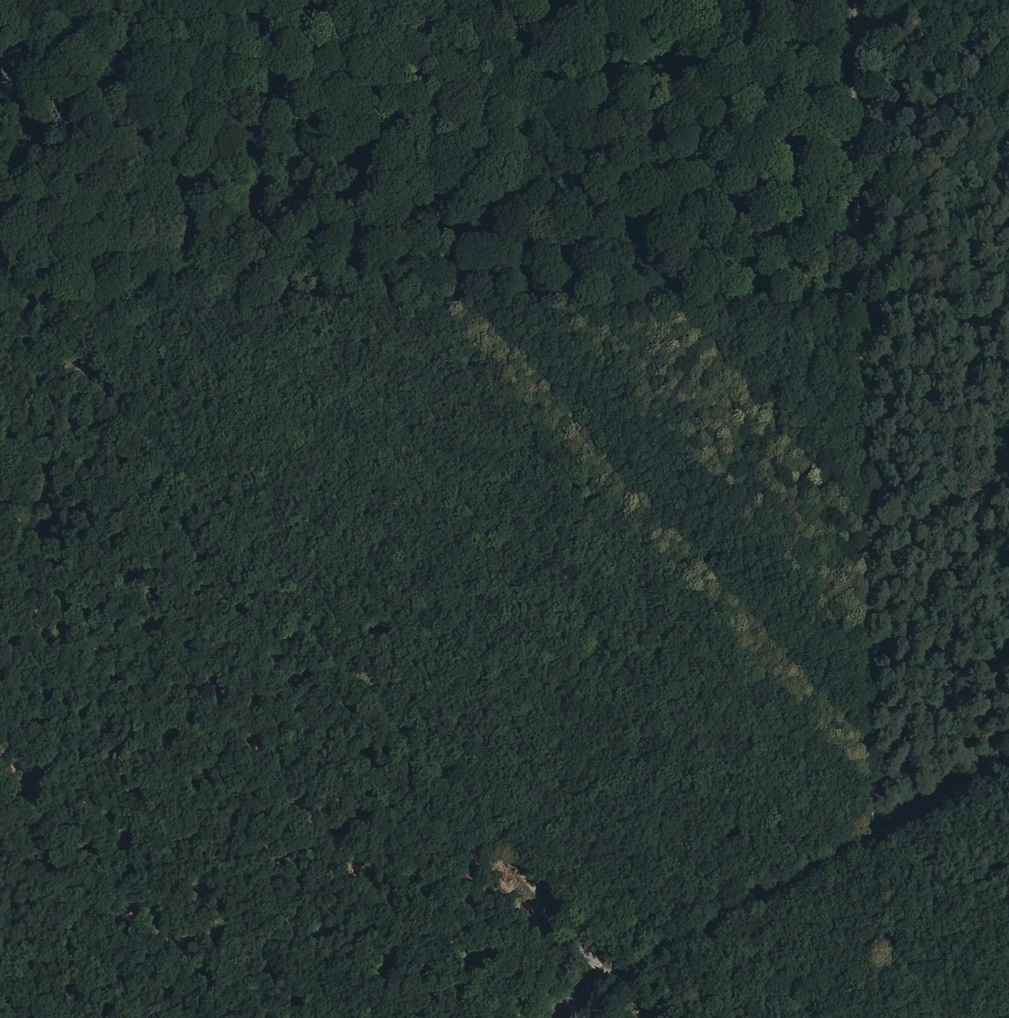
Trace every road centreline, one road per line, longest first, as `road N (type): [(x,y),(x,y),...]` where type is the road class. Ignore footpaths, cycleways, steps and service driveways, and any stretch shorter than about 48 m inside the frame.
road 1 (track): [(607,978),(0,291)]
road 2 (track): [(856,277),(0,285)]
road 3 (track): [(847,0),(871,829)]
road 4 (track): [(0,982),(607,978)]
road 5 (secondary): [(535,1017),(1008,753)]

